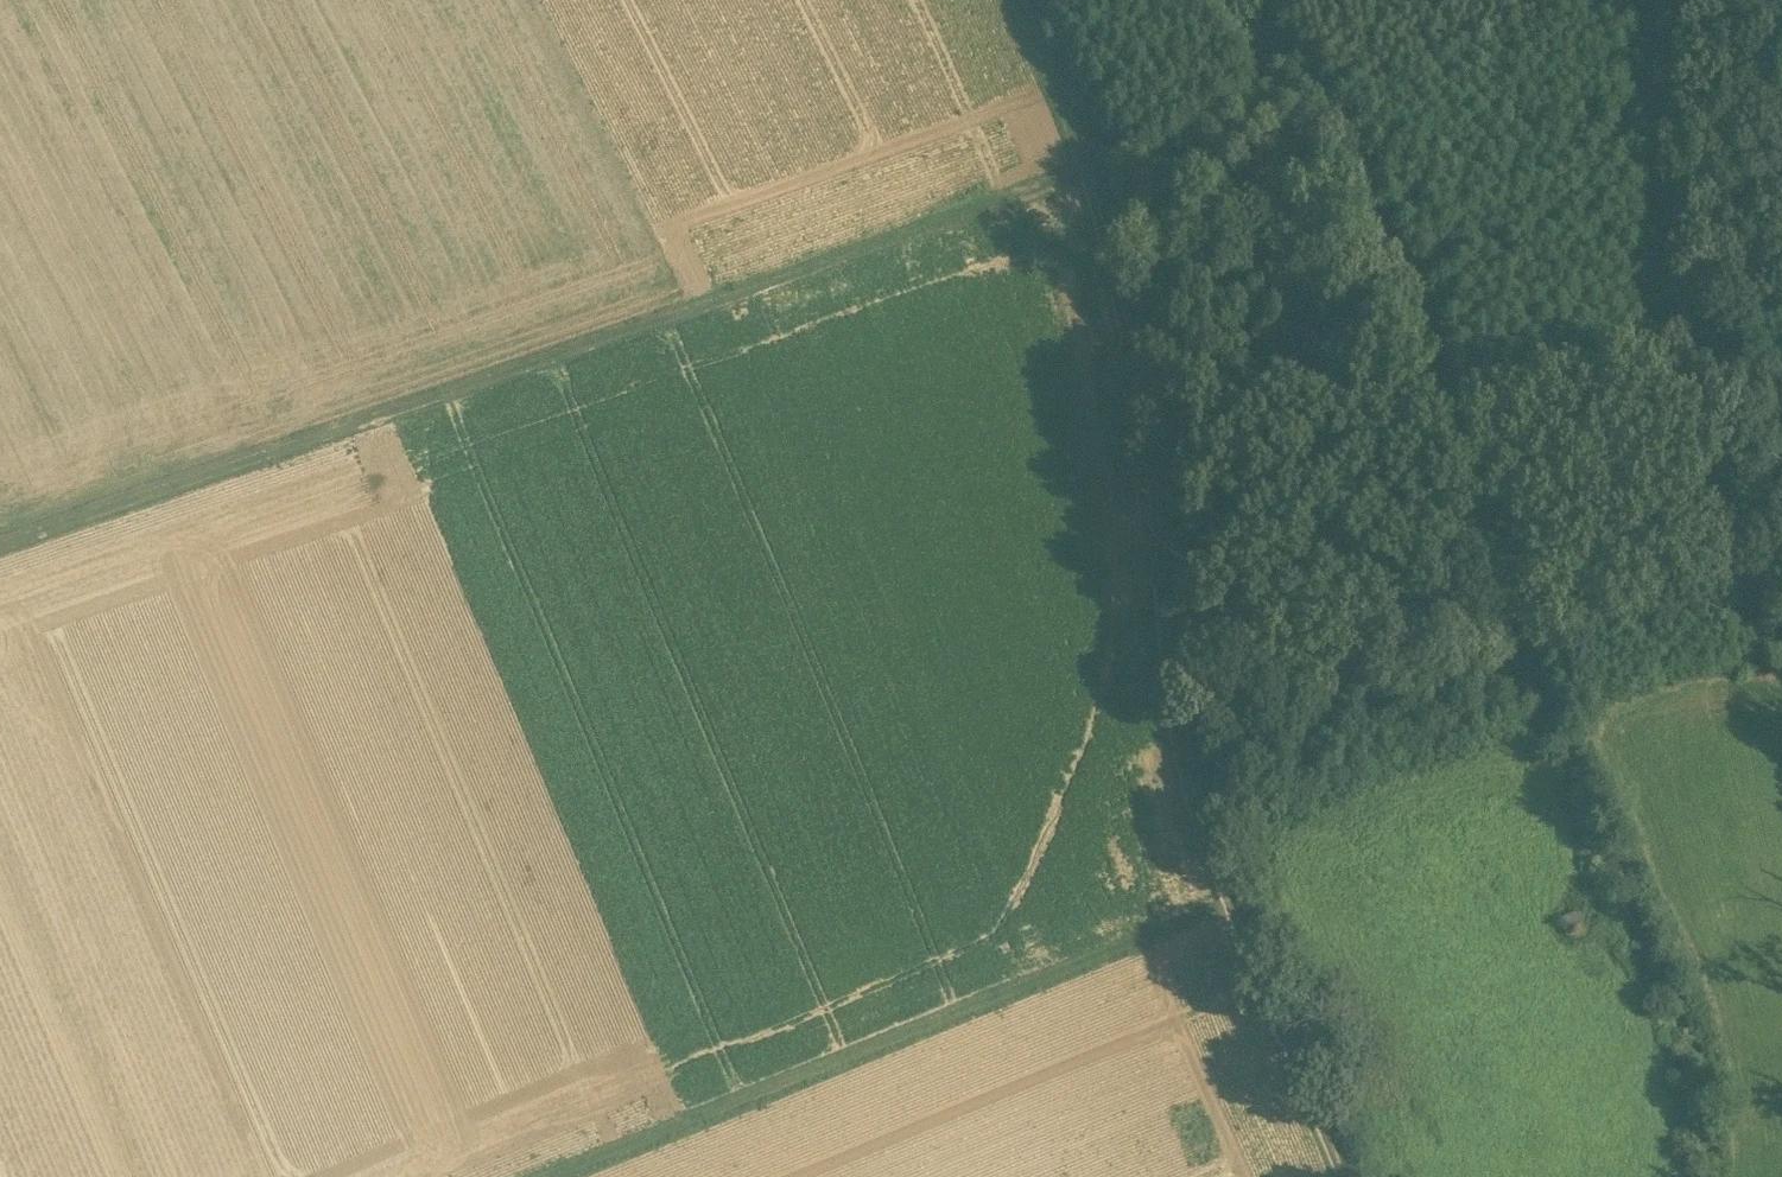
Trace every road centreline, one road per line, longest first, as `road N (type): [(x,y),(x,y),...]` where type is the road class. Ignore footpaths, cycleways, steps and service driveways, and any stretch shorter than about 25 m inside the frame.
road 1 (track): [(1018,0),(1086,178),(1151,462),(1155,600),(1172,728),(1227,910),(1341,1176)]
road 2 (track): [(1086,178),(0,546)]
road 3 (track): [(571,1176),(1227,910)]

